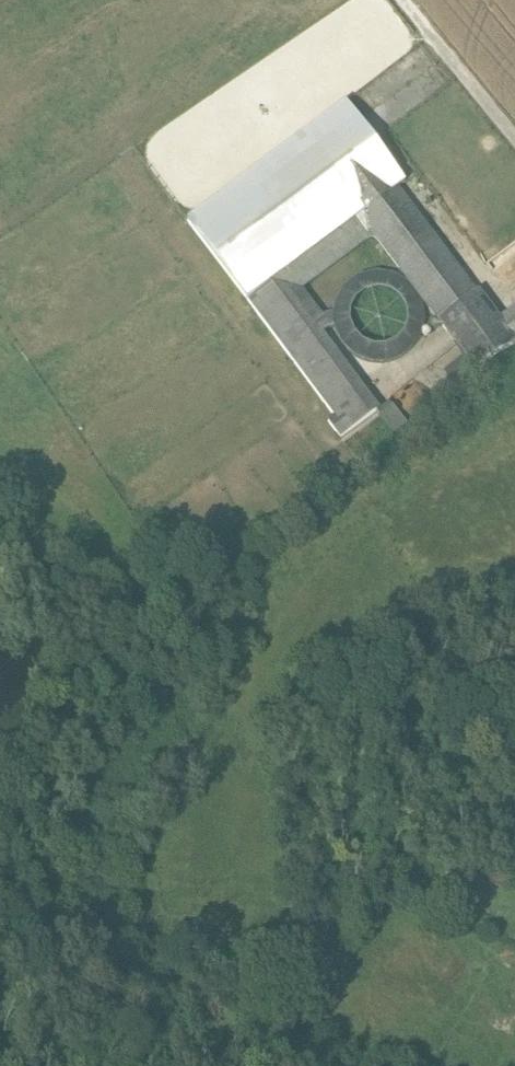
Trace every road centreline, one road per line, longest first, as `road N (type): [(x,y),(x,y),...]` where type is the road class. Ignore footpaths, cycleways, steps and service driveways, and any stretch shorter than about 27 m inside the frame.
road 1 (track): [(399,0),(514,131)]

